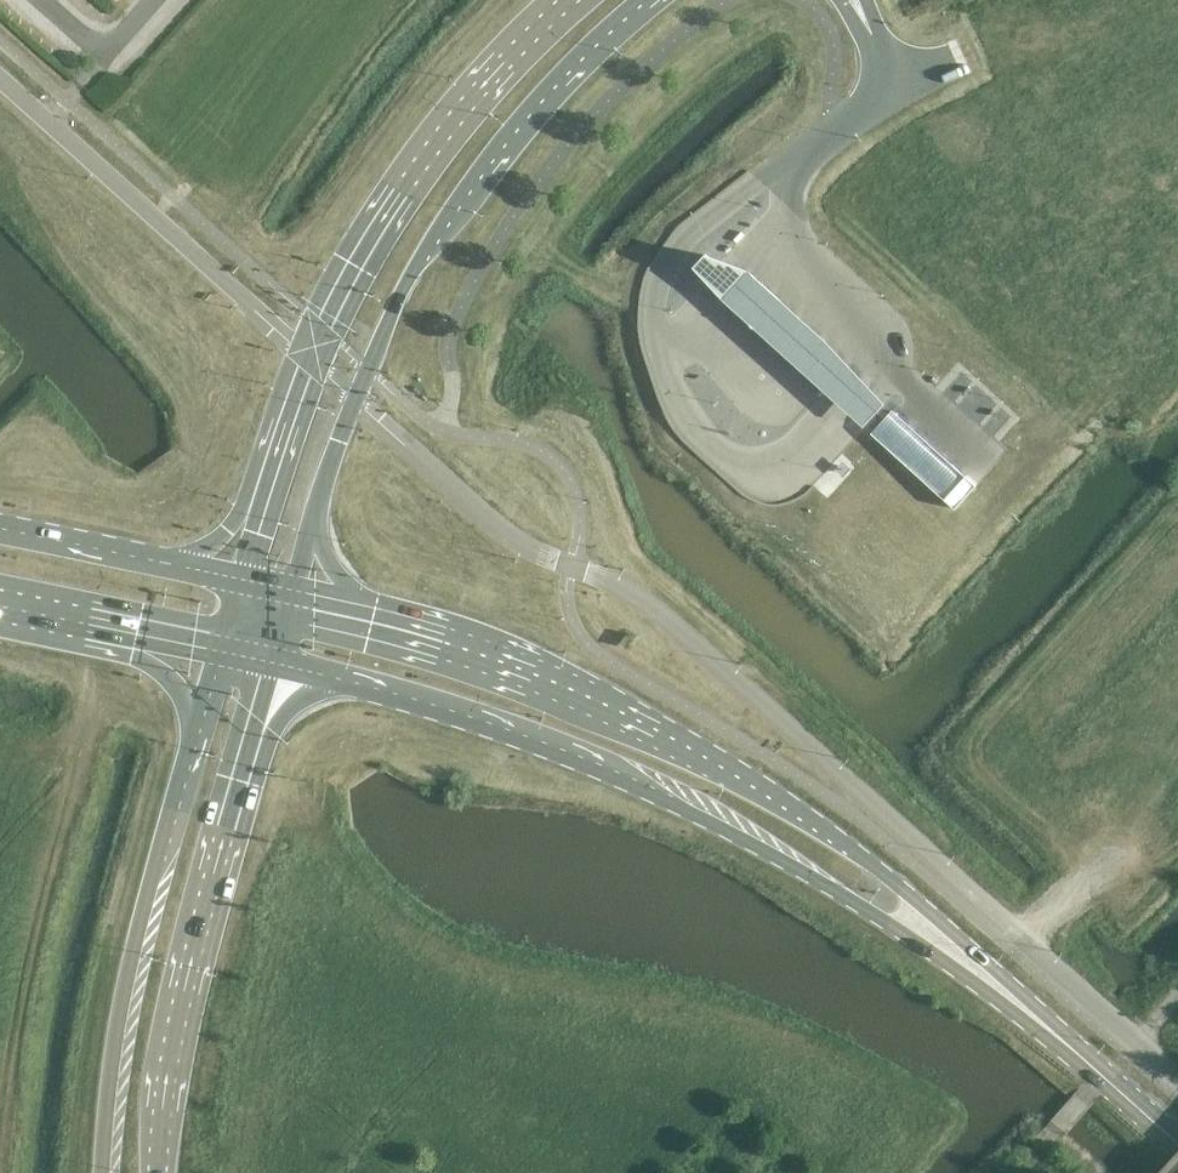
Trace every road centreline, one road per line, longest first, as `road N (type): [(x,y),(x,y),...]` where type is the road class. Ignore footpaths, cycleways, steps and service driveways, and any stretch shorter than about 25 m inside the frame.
road 1 (unclassified): [(1177,1076),(646,603),(490,519),(356,400)]
road 2 (secondary): [(274,662),(451,709),(615,771),(883,918),(1076,1051)]
road 3 (secondary): [(1076,1051),(906,891),(769,788),(522,655),(361,604)]
road 4 (secondary): [(157,1172),(175,1028),(274,662)]
road 5 (secondary): [(356,400),(416,265),(498,141),(635,0)]
road 6 (secondary): [(199,735),(125,982),(101,1172)]
road 7 (secondary): [(566,0),(497,69),(415,171),(354,263),(311,360)]
road 8 (unclassified): [(0,75),(311,360)]
road 9 (unclassified): [(873,34),(898,85),(786,167)]
road 10 (secondary): [(171,563),(0,525)]
road 11 (secondary): [(89,622),(171,680),(199,735)]
road 12 (secondary): [(311,360),(263,496)]
road 13 (secondary): [(1177,1143),(1076,1051)]
road 14 (secondary): [(89,622),(221,650)]
road 15 (secondary): [(315,520),(356,400)]

